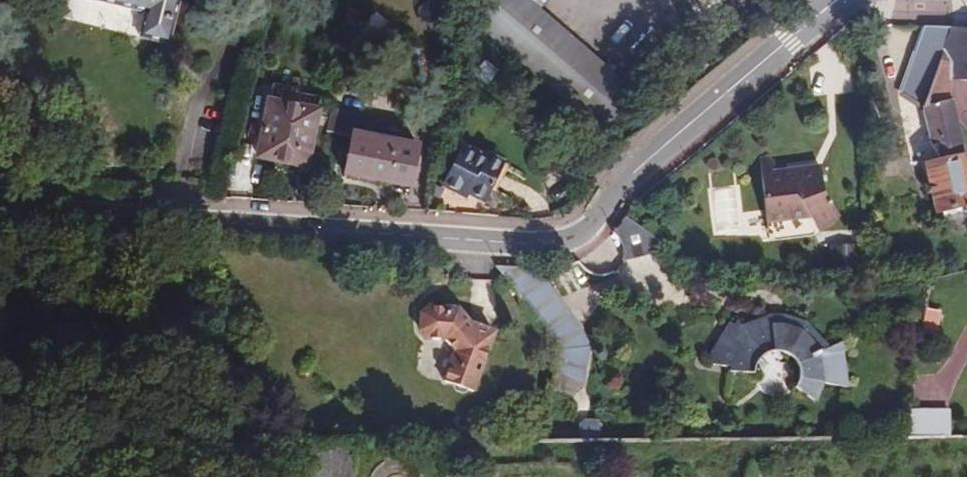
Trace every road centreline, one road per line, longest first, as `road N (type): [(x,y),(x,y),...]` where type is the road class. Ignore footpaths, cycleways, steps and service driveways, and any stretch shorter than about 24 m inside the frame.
road 1 (tertiary): [(839,0),(639,166),(585,230),(552,246),(0,211)]

